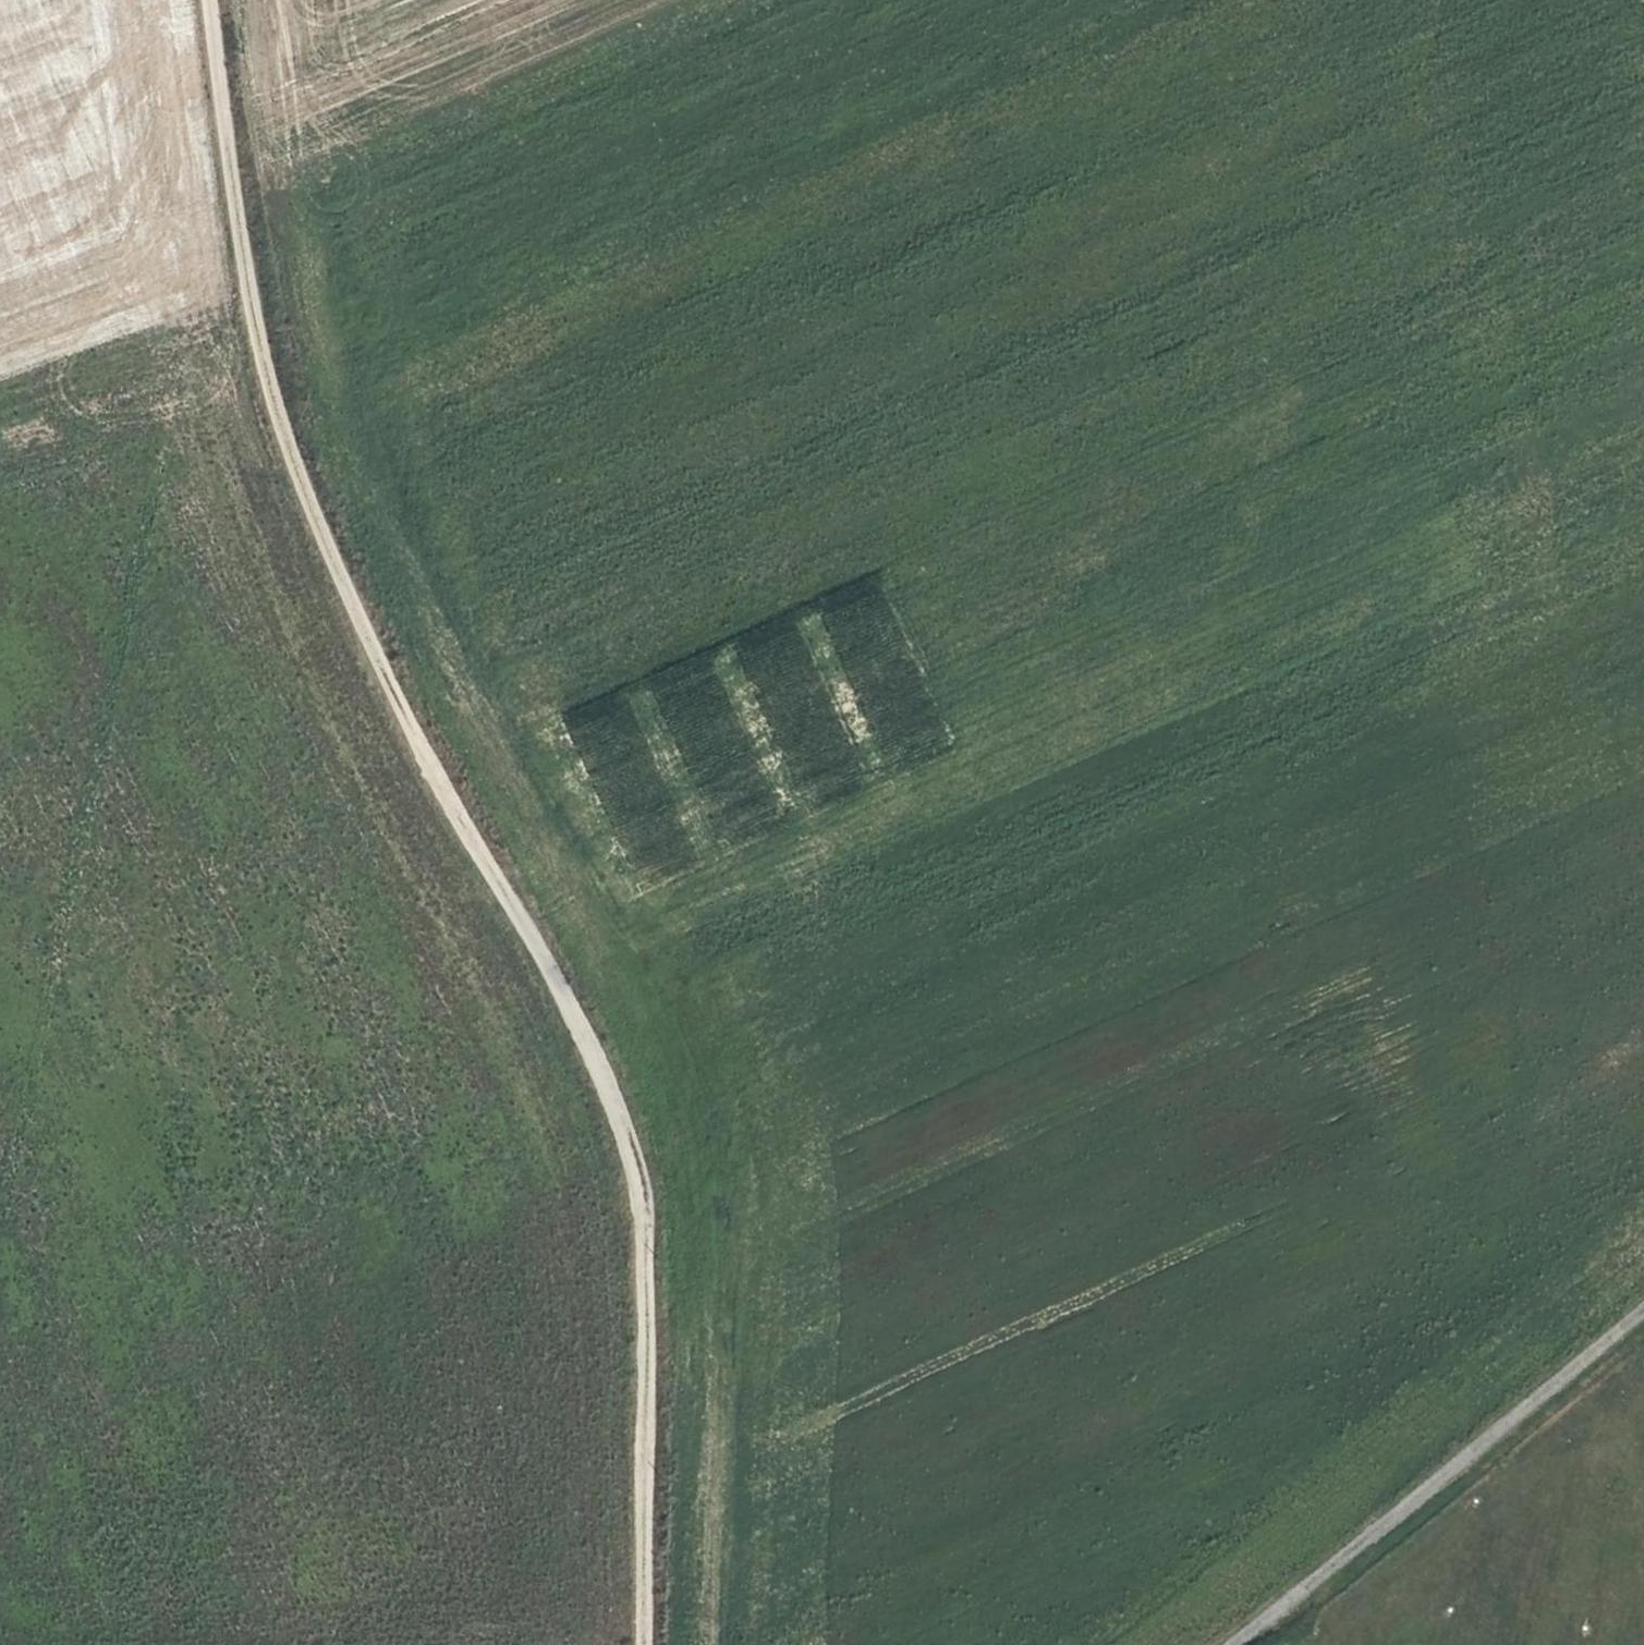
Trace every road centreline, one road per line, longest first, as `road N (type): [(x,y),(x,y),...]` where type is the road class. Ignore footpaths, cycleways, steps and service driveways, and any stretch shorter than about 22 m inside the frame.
road 1 (track): [(208,0),(244,276),(282,430),(323,546),(421,747),(565,995),(603,1082),(636,1204),(646,1319),(641,1644)]
road 2 (track): [(1228,1644),(1643,1305)]

